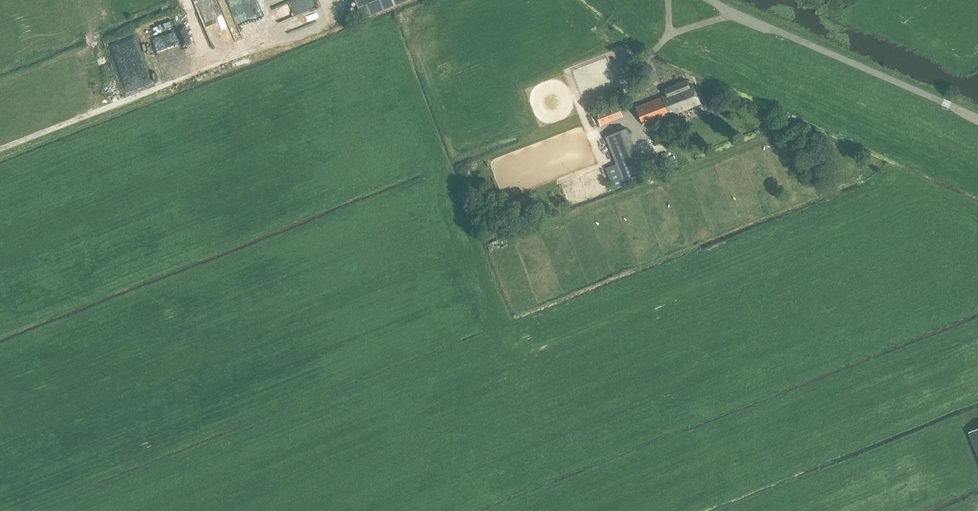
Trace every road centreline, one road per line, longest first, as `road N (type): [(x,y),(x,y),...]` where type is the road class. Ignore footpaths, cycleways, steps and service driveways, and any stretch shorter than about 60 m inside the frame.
road 1 (track): [(0,151),(325,26),(328,0)]
road 2 (unclassified): [(977,116),(710,0)]

